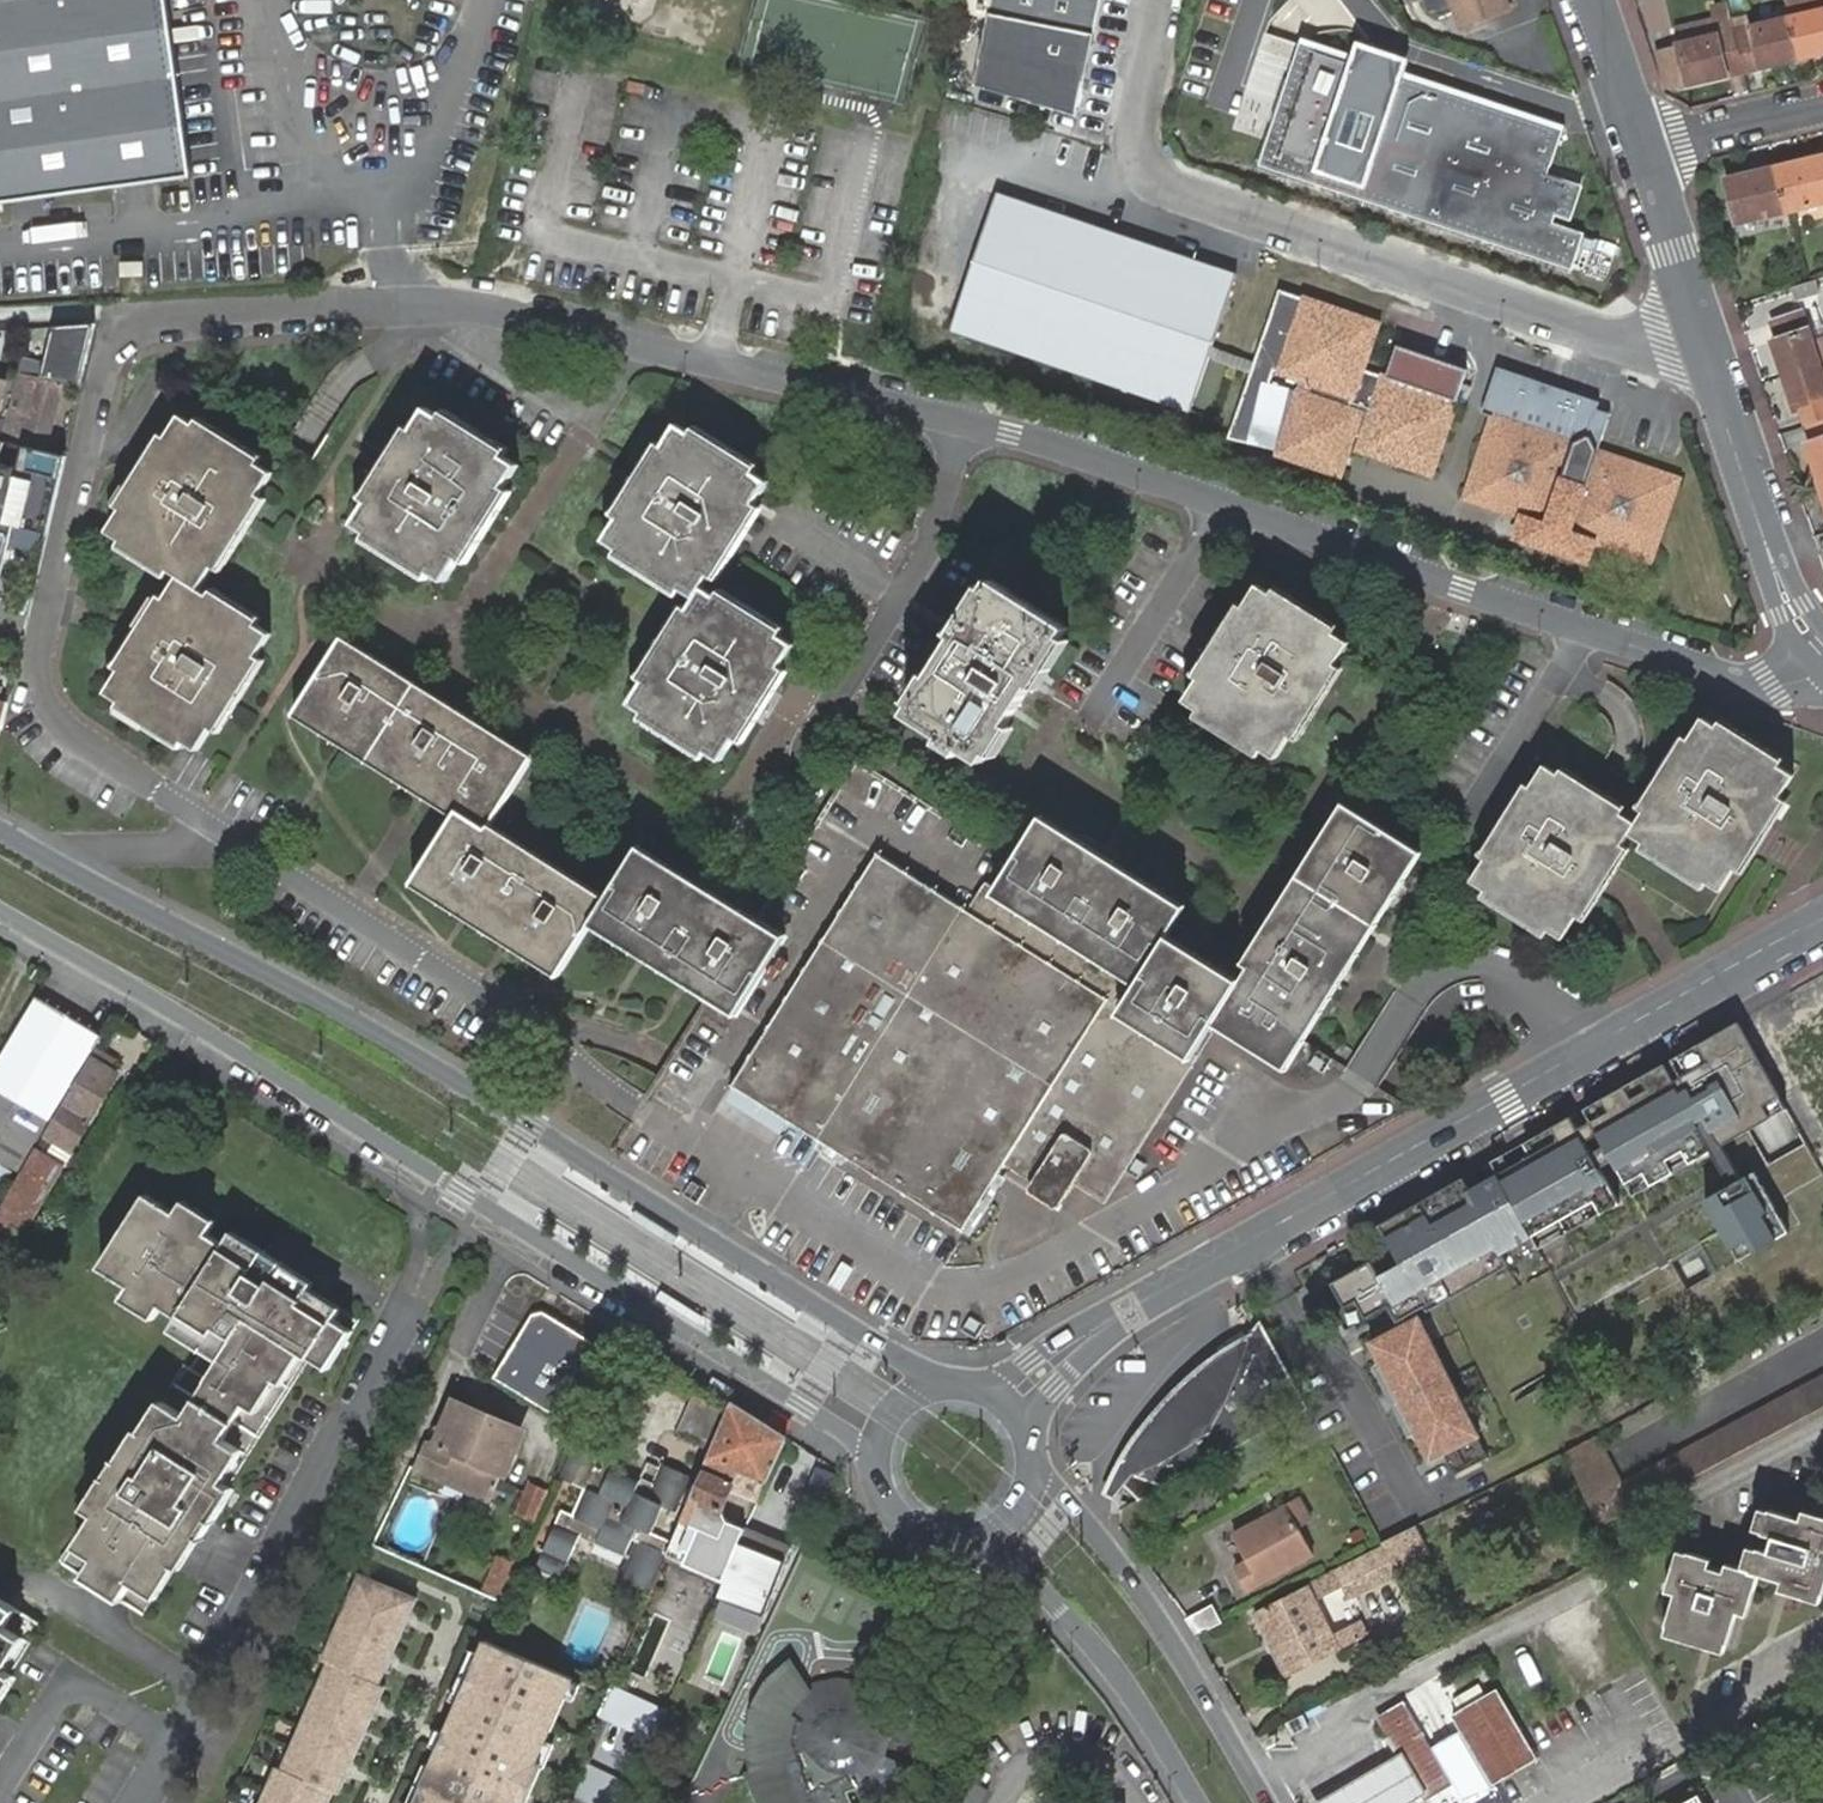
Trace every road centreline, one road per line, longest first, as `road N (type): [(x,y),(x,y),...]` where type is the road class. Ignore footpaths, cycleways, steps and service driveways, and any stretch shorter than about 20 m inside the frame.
road 1 (residential): [(1822,668),(1791,684),(1754,681),(1463,591),(1009,432),(660,347),(465,310),(141,327),(121,340),(111,361),(38,667),(51,707),(70,730),(218,833)]
road 2 (secondary): [(943,1385),(435,1069),(36,850)]
road 3 (tertiary): [(1822,922),(1129,1311)]
road 4 (residential): [(1714,377),(1185,199),(1138,172),(1128,143),(1160,0)]
road 5 (residential): [(177,1738),(395,1337),(417,1252),(411,1160)]
road 6 (secondary): [(411,1160),(803,1404),(841,1431),(878,1477)]
road 7 (secondary): [(0,911),(411,1160)]
road 8 (unclassified): [(671,1132),(860,822),(956,877)]
road 9 (secondary): [(1267,1802),(1163,1627),(1034,1454)]
road 10 (secondary): [(973,1540),(1018,1568),(1107,1661),(1195,1802)]
road 11 (tertiary): [(1714,377),(1783,588),(1822,651)]
road 12 (residential): [(177,1738),(90,1690),(62,1690),(0,1784)]
road 13 (tertiary): [(1643,151),(1714,377)]
road 14 (residential): [(218,833),(212,843),(36,850)]
road 15 (residential): [(1822,109),(1643,151)]
road 16 (tertiary): [(1129,1311),(1081,1327),(979,1387)]
road 17 (tertiary): [(1588,0),(1643,151)]
road 18 (tertiary): [(1029,1434),(1056,1388),(1129,1311)]
road 19 (residential): [(218,833),(346,913)]
road 20 (secondary): [(878,1477),(902,1520),(948,1541),(973,1540)]
road 21 (secondary): [(943,1385),(921,1392),(889,1419),(878,1477)]

